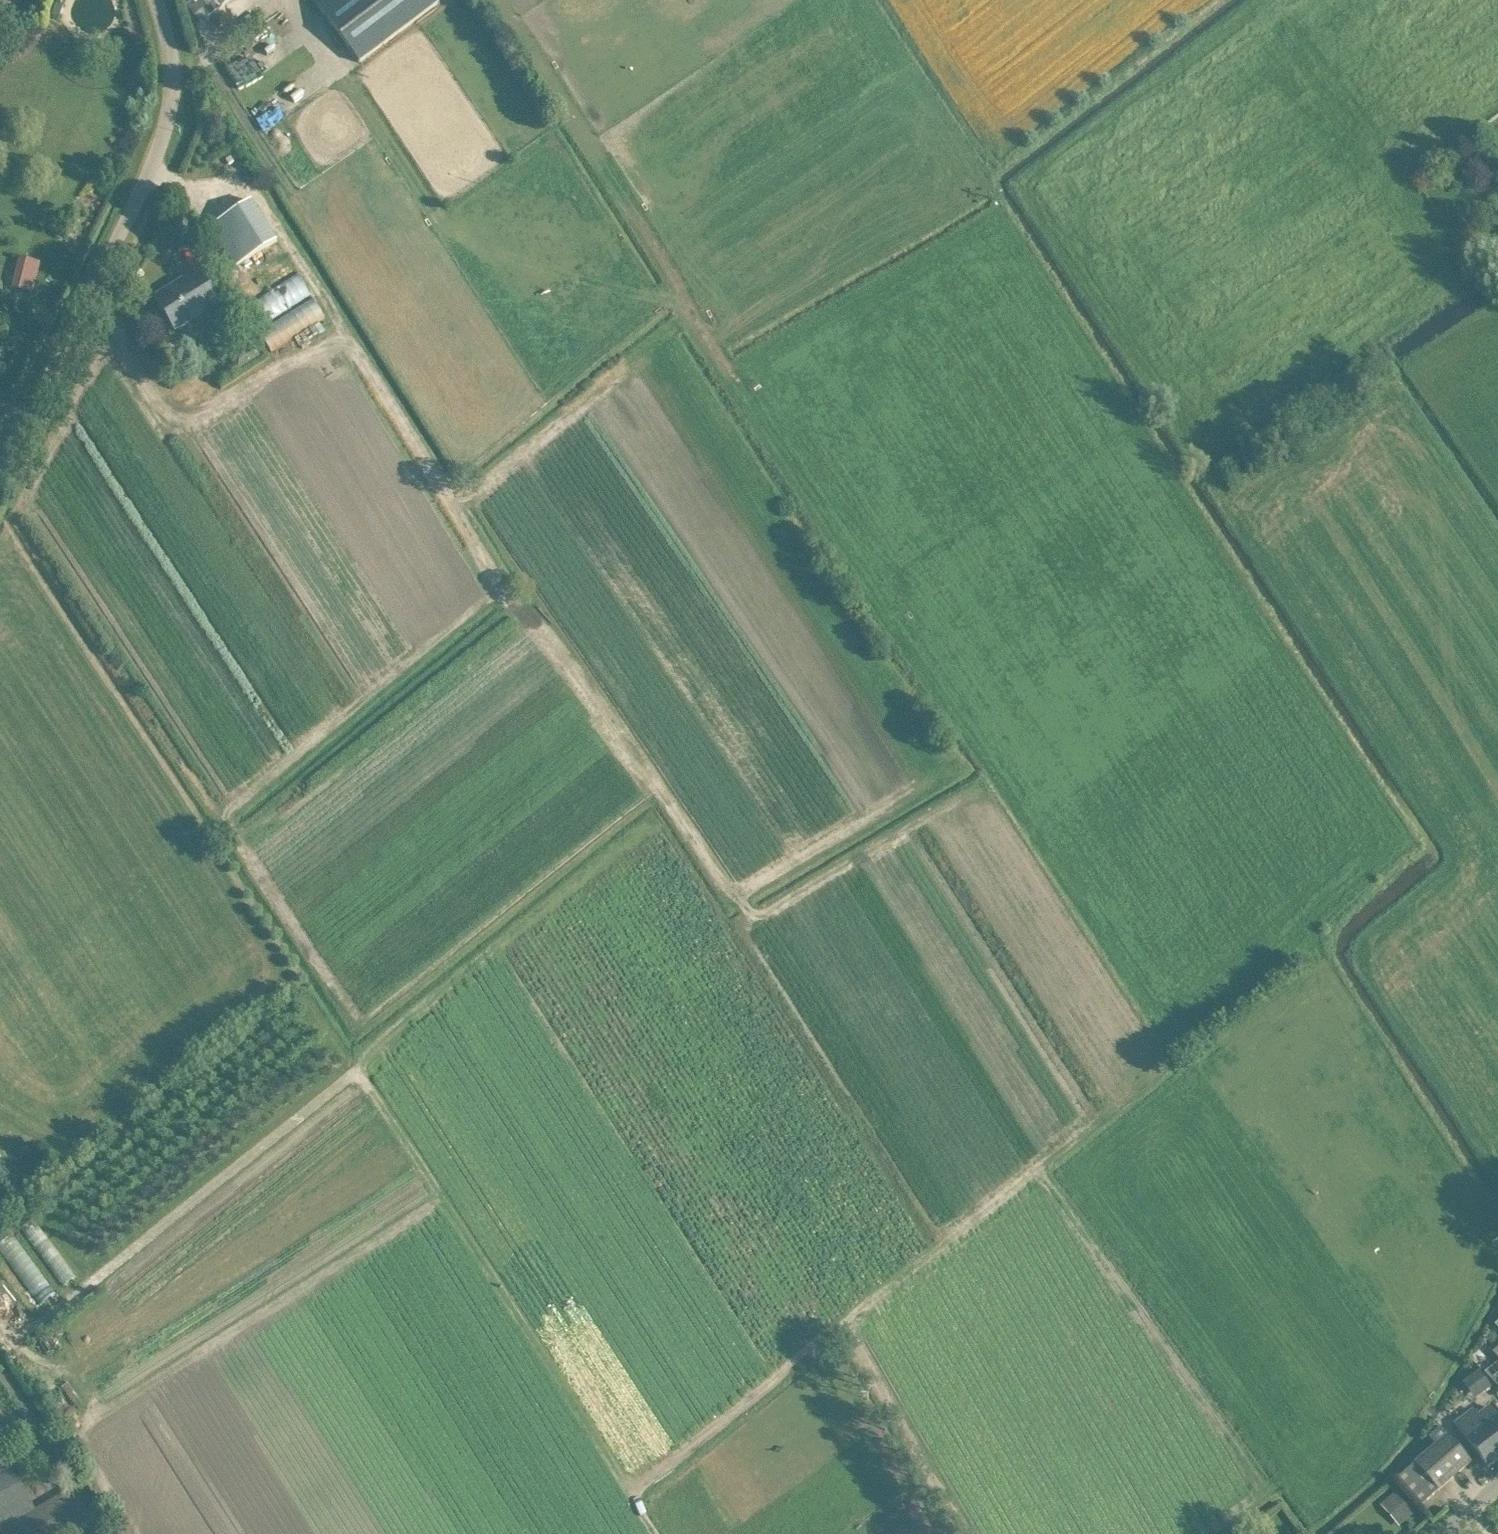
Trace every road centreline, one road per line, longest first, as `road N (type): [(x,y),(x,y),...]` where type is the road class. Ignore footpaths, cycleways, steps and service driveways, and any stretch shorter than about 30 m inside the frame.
road 1 (unclassified): [(0,477),(159,152),(174,73),(158,0)]

